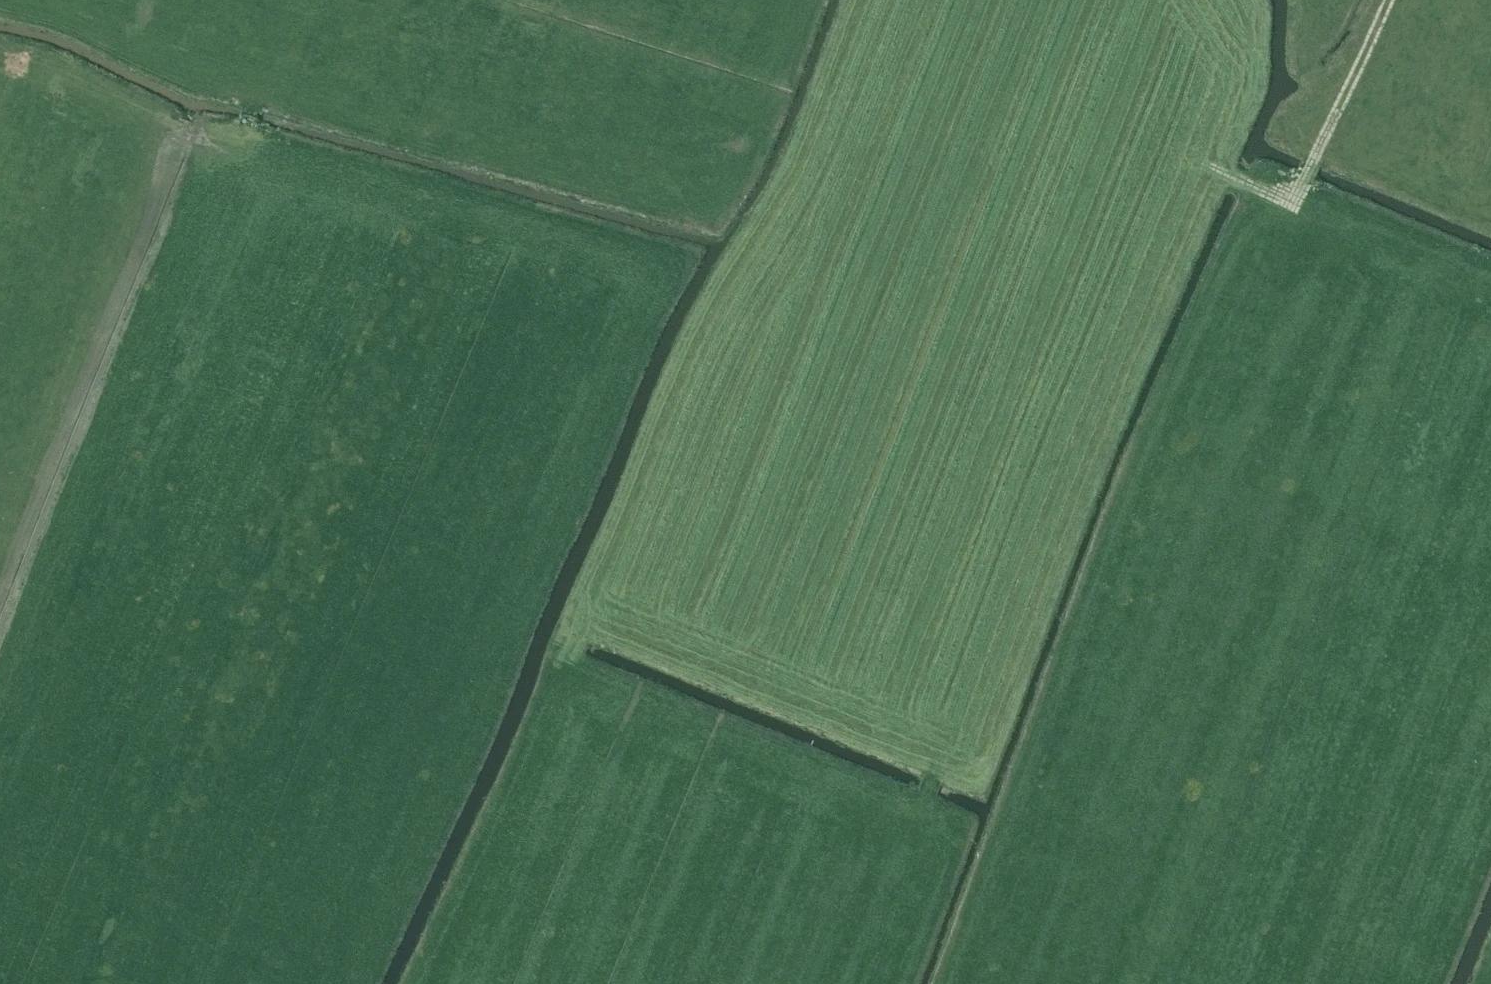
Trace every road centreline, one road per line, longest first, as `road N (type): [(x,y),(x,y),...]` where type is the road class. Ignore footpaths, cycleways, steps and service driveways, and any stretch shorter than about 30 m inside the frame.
road 1 (track): [(1385,0),(1293,202),(1205,166)]

